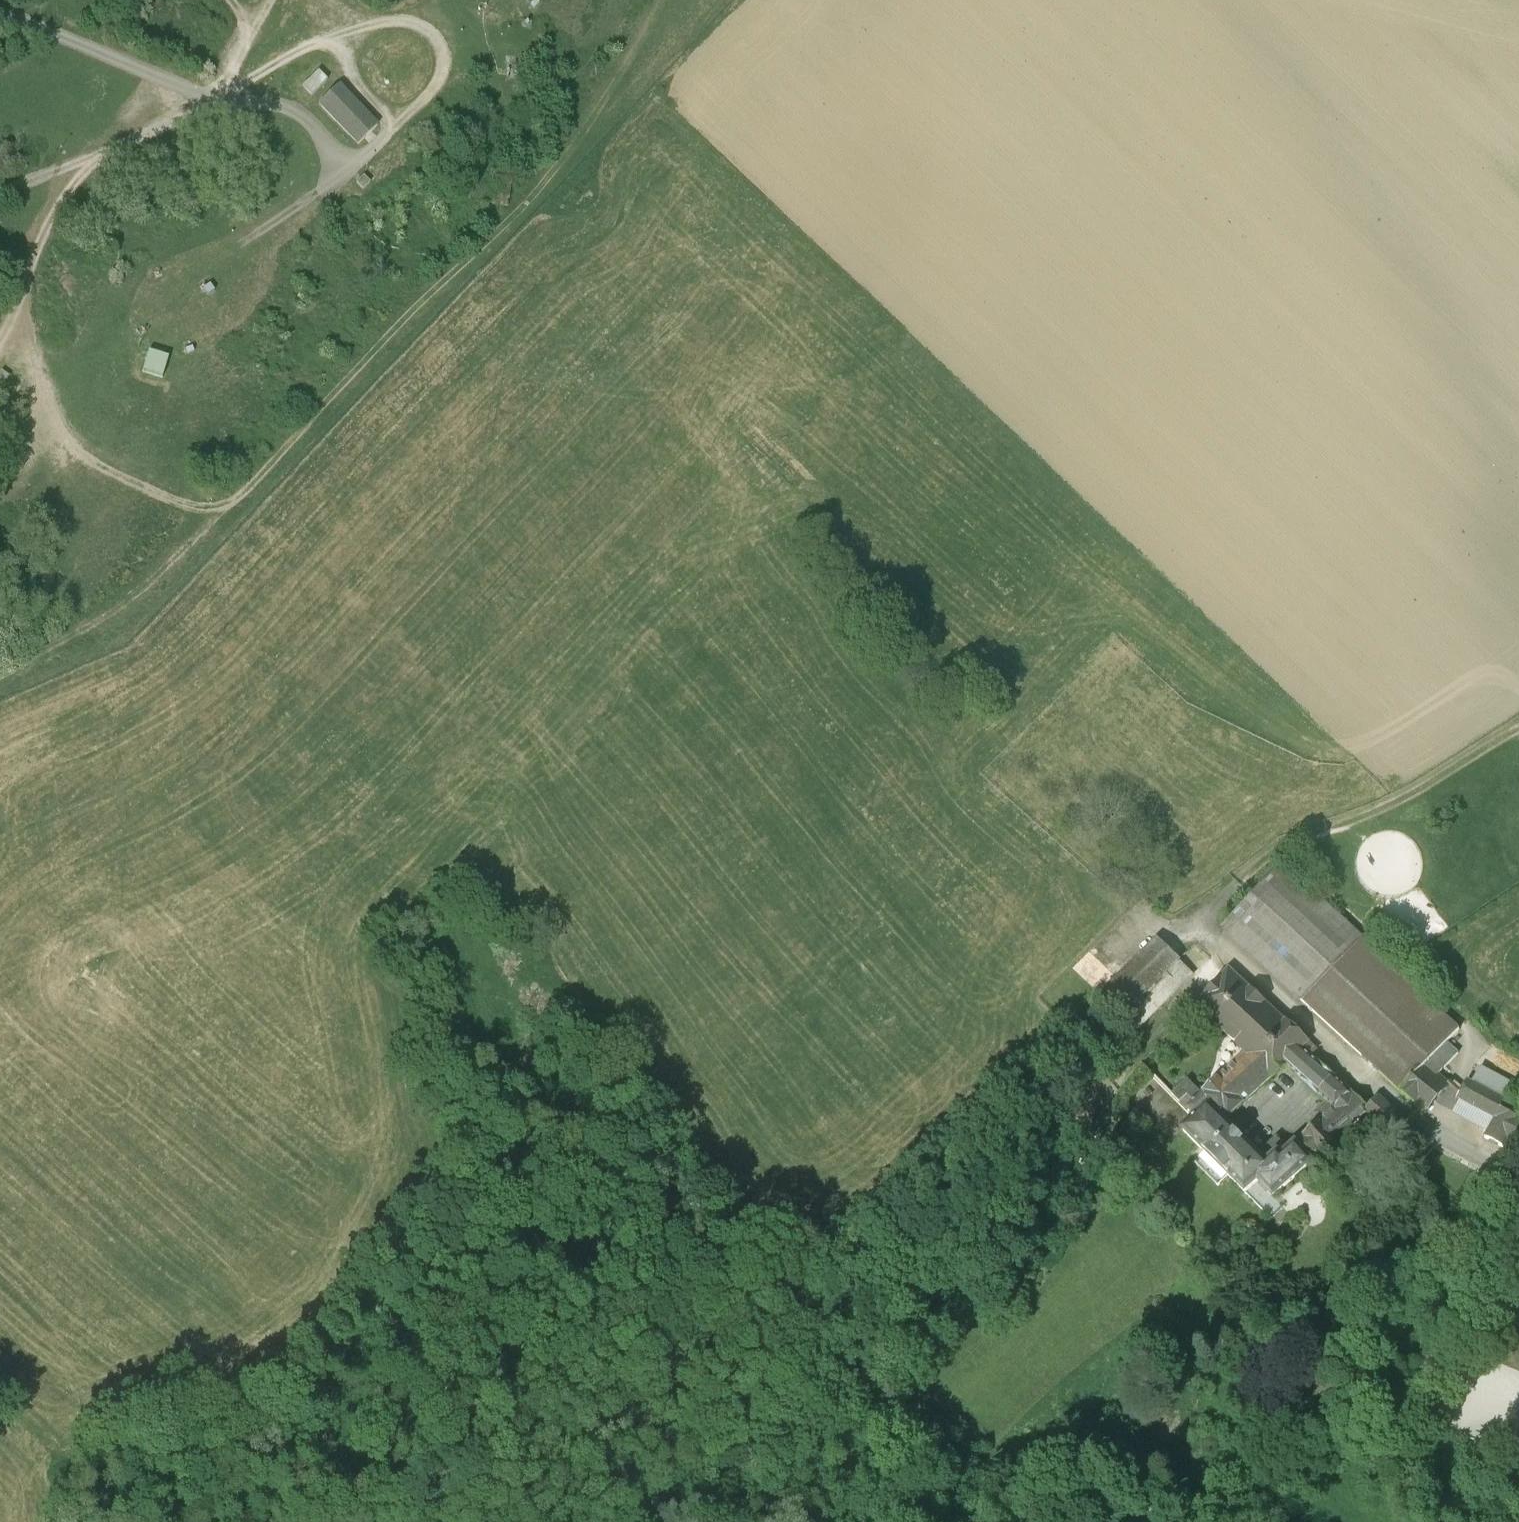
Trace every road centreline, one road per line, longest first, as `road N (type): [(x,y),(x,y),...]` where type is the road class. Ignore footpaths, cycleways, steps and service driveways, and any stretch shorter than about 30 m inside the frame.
road 1 (track): [(664,0),(541,198),(327,405),(244,498),(217,515),(124,486),(79,462),(47,410),(15,315)]
road 2 (track): [(674,1521),(875,1362),(1008,1220),(1099,1099),(1235,949)]
road 3 (track): [(0,17),(215,103),(287,108),(317,136),(331,166)]
road 4 (track): [(1518,730),(1428,787),(1269,856),(1210,932)]
road 5 (track): [(0,339),(43,236),(91,164),(215,103)]
road 6 (track): [(1518,1071),(1485,1057),(1424,1127)]

